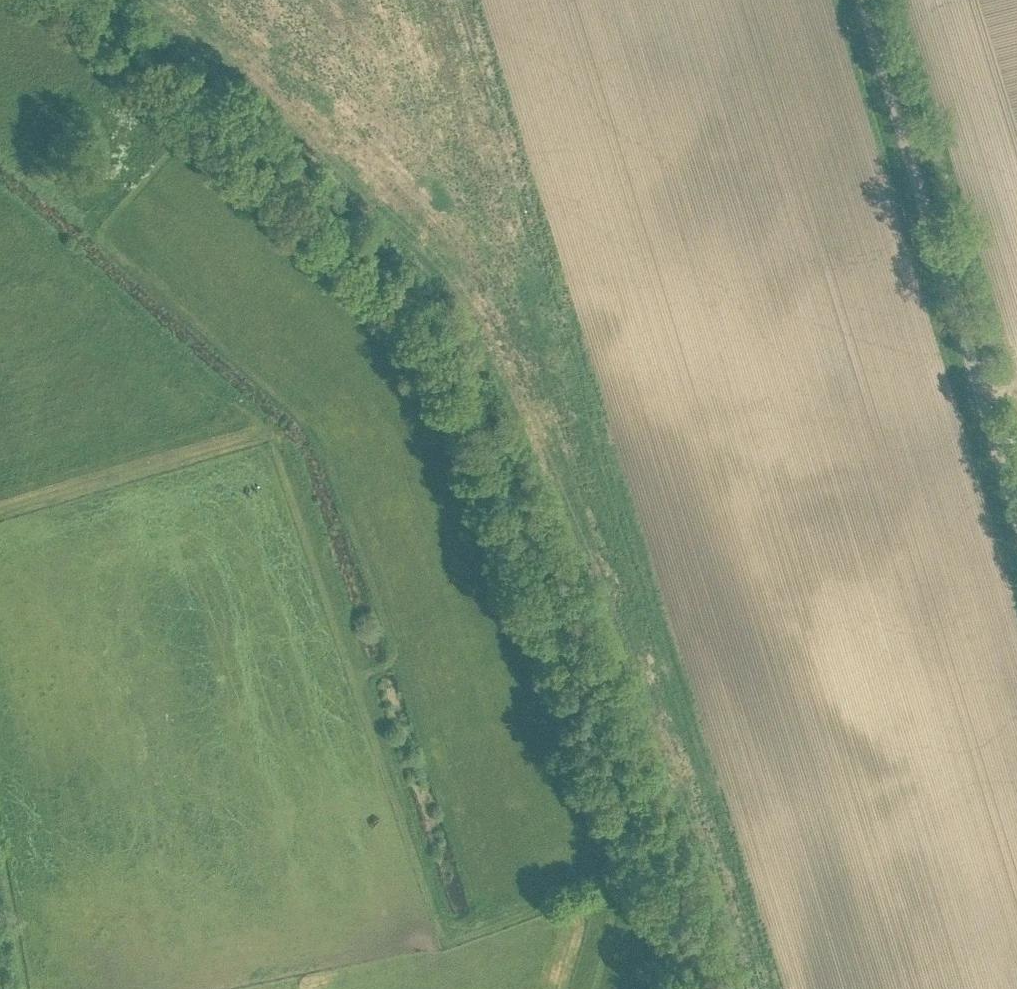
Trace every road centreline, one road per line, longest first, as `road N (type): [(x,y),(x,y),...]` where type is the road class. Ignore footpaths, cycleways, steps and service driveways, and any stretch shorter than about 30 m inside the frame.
road 1 (unclassified): [(1016,505),(862,0)]

